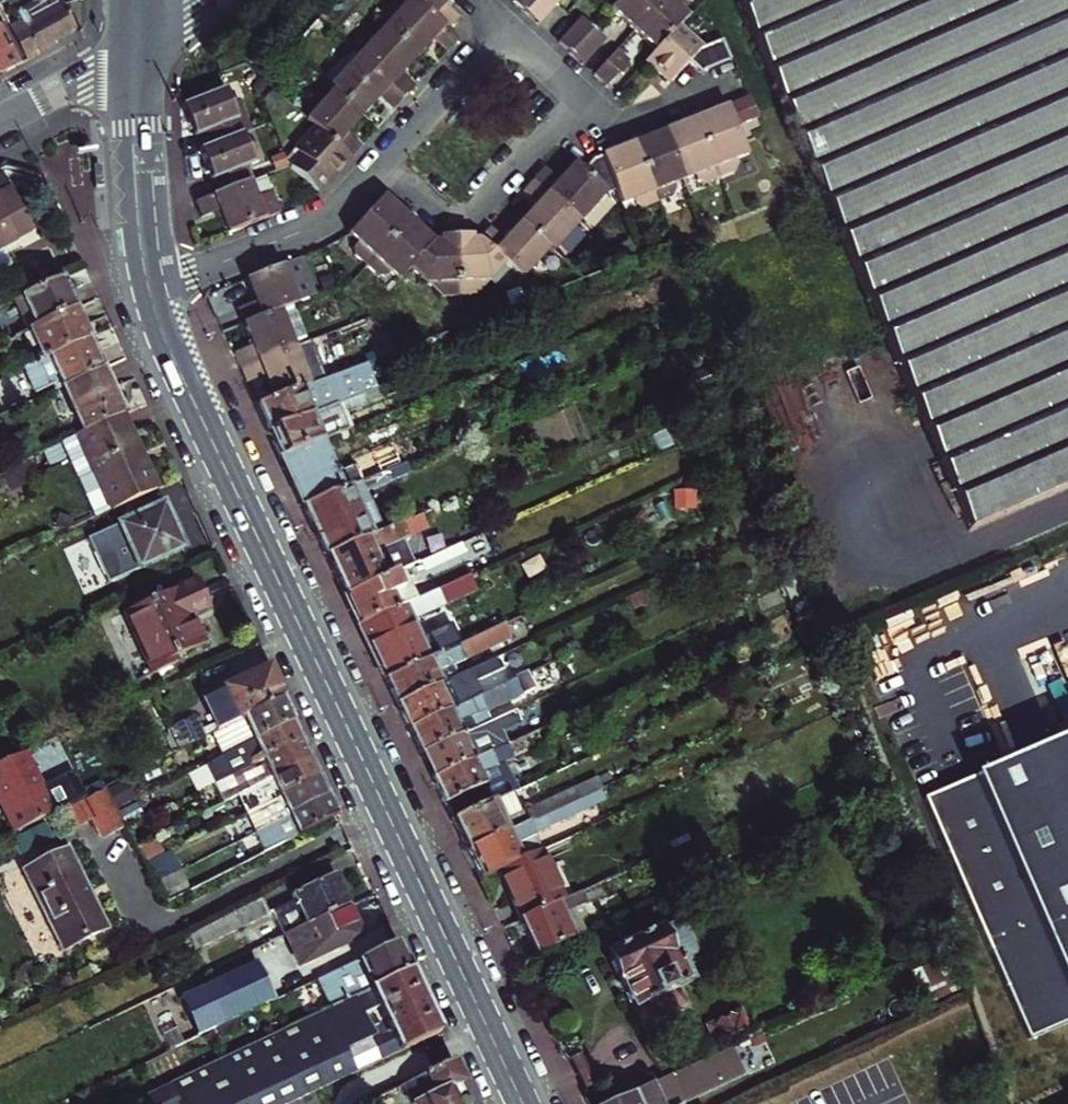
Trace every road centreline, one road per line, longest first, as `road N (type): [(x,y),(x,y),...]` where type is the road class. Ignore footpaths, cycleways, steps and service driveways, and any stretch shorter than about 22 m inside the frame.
road 1 (primary): [(150,292),(173,358),(524,1103)]
road 2 (residential): [(582,96),(460,227),(384,157)]
road 3 (residential): [(384,157),(298,233),(150,292)]
road 4 (primary): [(134,48),(136,198),(150,292)]
road 5 (residential): [(384,157),(505,26)]
road 6 (residential): [(582,96),(614,126),(721,86)]
road 7 (residential): [(0,122),(134,48)]

